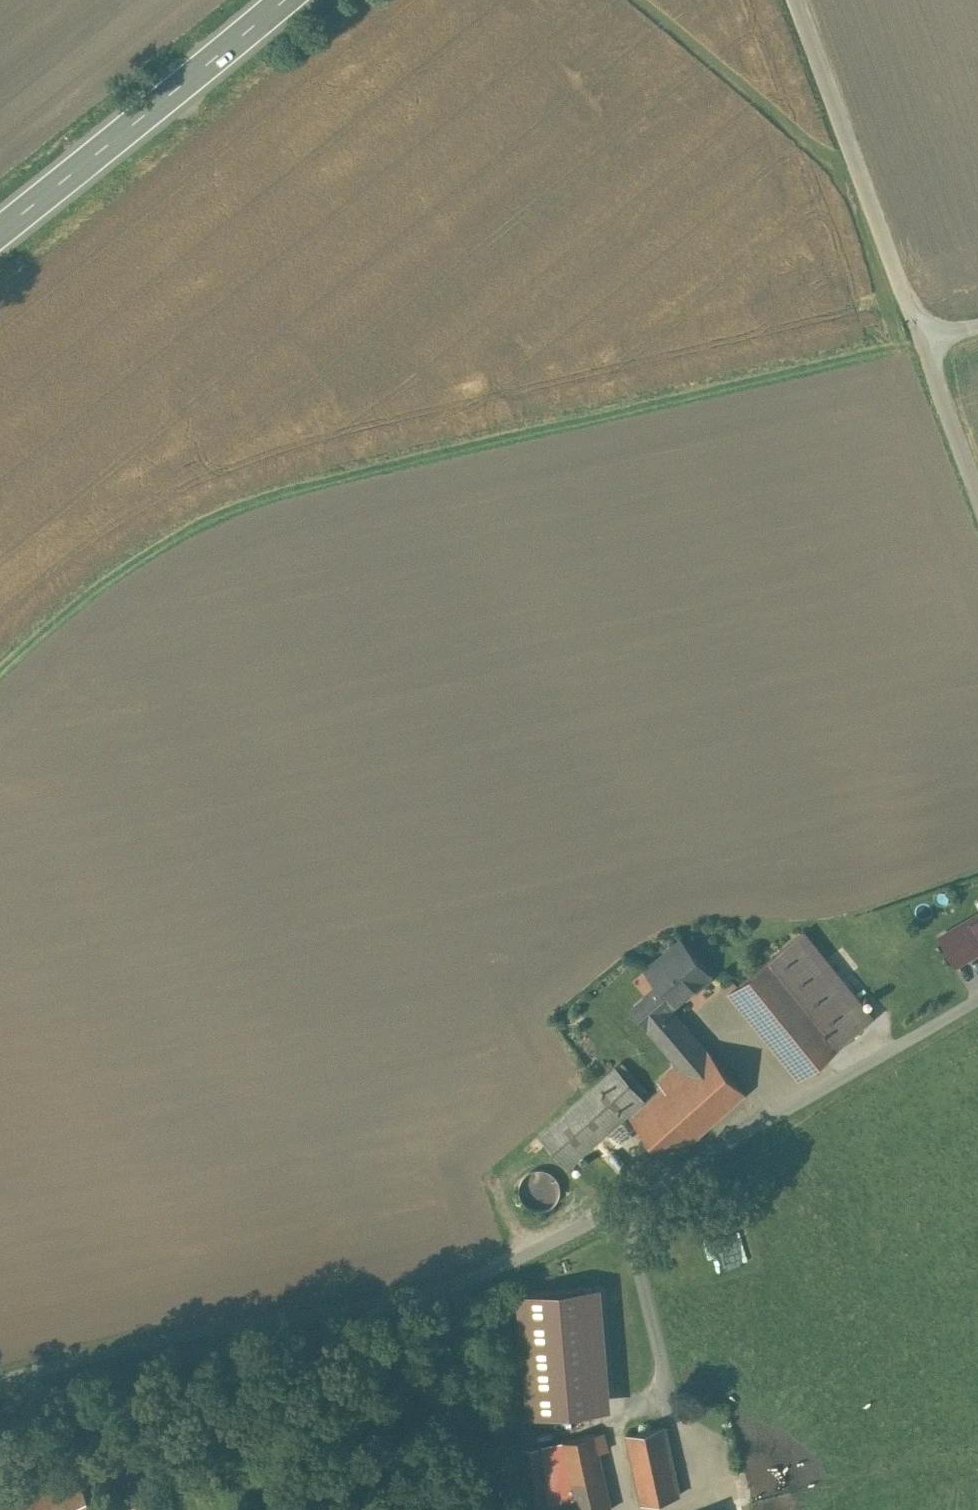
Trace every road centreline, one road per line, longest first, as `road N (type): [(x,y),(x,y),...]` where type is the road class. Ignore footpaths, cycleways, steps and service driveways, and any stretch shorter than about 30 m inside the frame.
road 1 (unclassified): [(0,1373),(205,1316),(363,1295),(525,1242),(670,1171),(977,992)]
road 2 (secondary): [(281,0),(0,231)]
road 3 (unclassified): [(796,0),(929,333)]
road 4 (unclassified): [(929,333),(977,467)]

